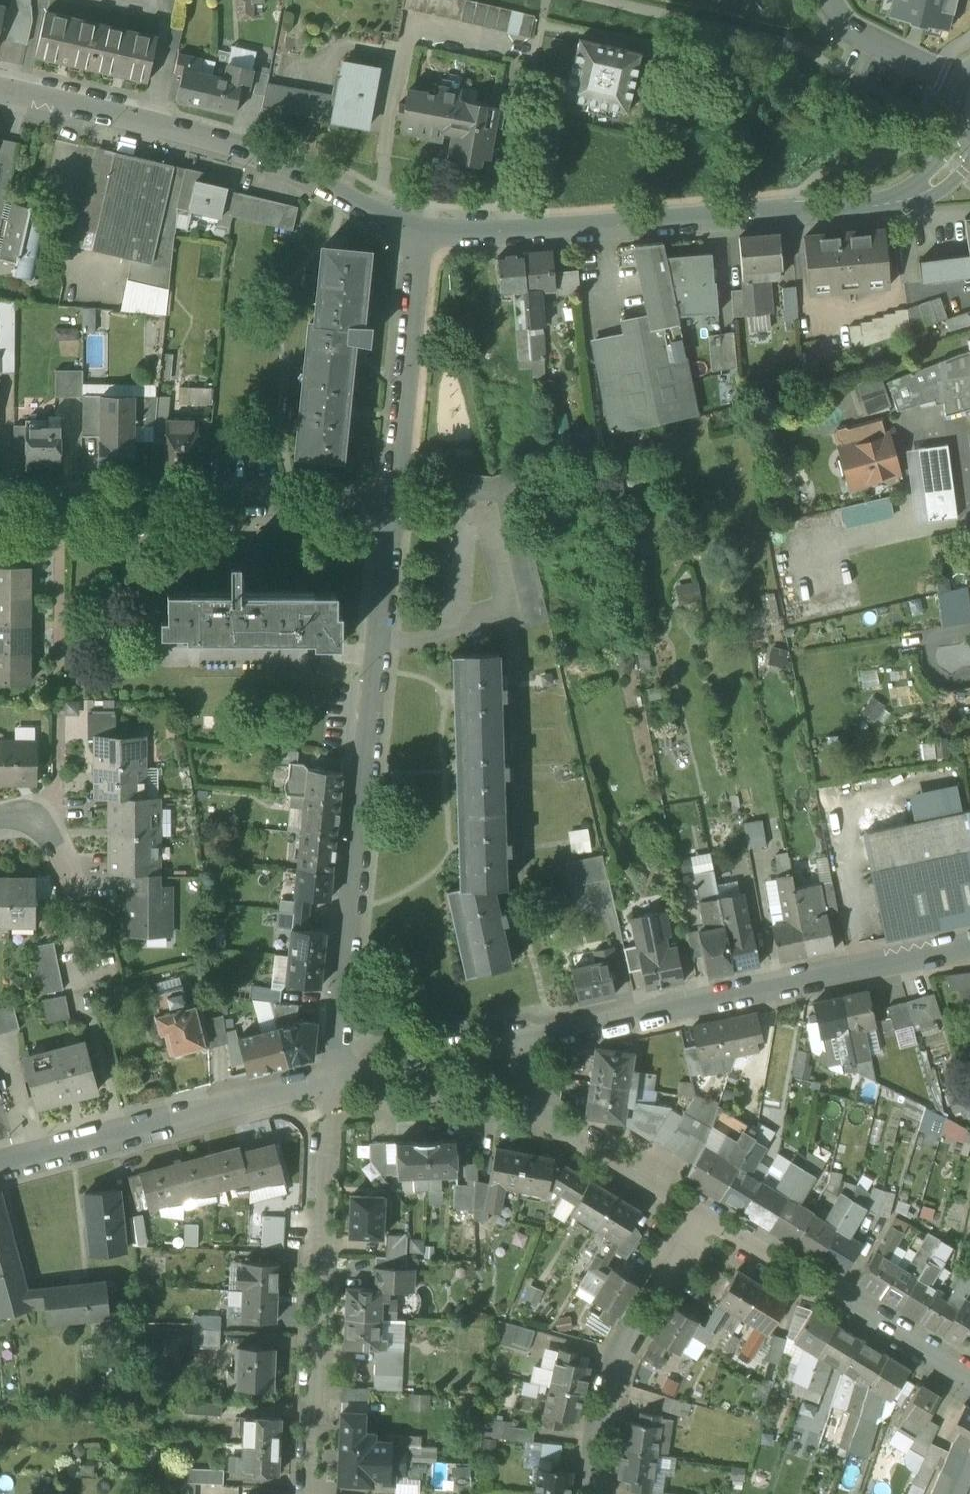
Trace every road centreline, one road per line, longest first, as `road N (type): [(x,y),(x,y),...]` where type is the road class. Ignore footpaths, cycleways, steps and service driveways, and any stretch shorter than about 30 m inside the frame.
road 1 (residential): [(330,1078),(393,514)]
road 2 (residential): [(864,210),(418,234)]
road 3 (residential): [(418,234),(263,155),(0,89)]
road 4 (residential): [(551,1036),(969,947)]
road 5 (residential): [(309,1493),(330,1078)]
road 6 (residential): [(393,514),(0,499)]
road 7 (residential): [(330,1078),(0,1167)]
road 8 (residential): [(700,1228),(969,1385)]
road 9 (residential): [(596,1493),(620,1362),(700,1228)]
road 10 (residential): [(393,514),(418,234)]
road 11 (residential): [(551,1036),(545,1124),(700,1228)]
road 12 (residential): [(330,1078),(551,1036)]
road 13 (residential): [(99,967),(57,839),(22,818),(0,823)]
road 14 (residential): [(827,0),(856,39),(958,86)]
road 15 (residential): [(959,133),(916,178),(864,210)]
road 16 (residential): [(864,210),(935,200),(969,166)]

